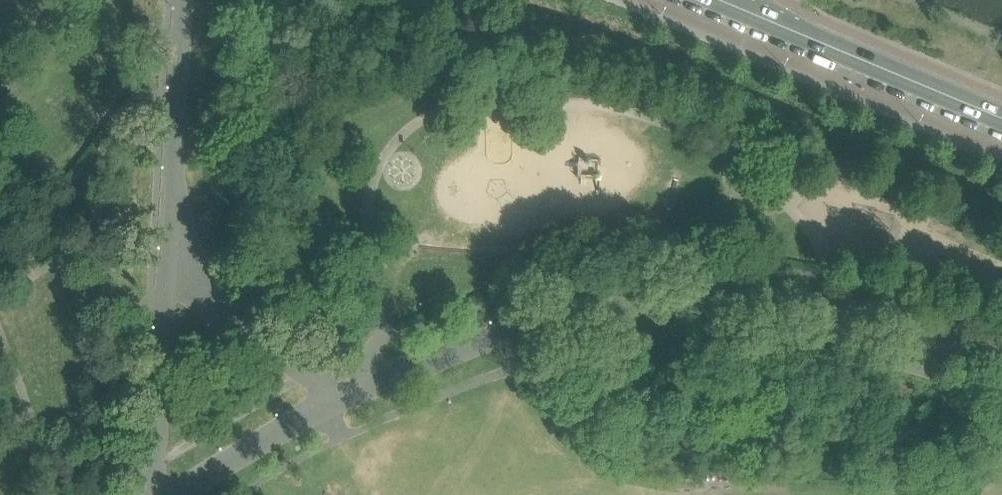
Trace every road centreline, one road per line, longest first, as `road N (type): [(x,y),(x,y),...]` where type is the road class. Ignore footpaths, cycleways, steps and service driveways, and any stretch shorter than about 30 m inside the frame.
road 1 (secondary): [(1001,119),(718,0)]

